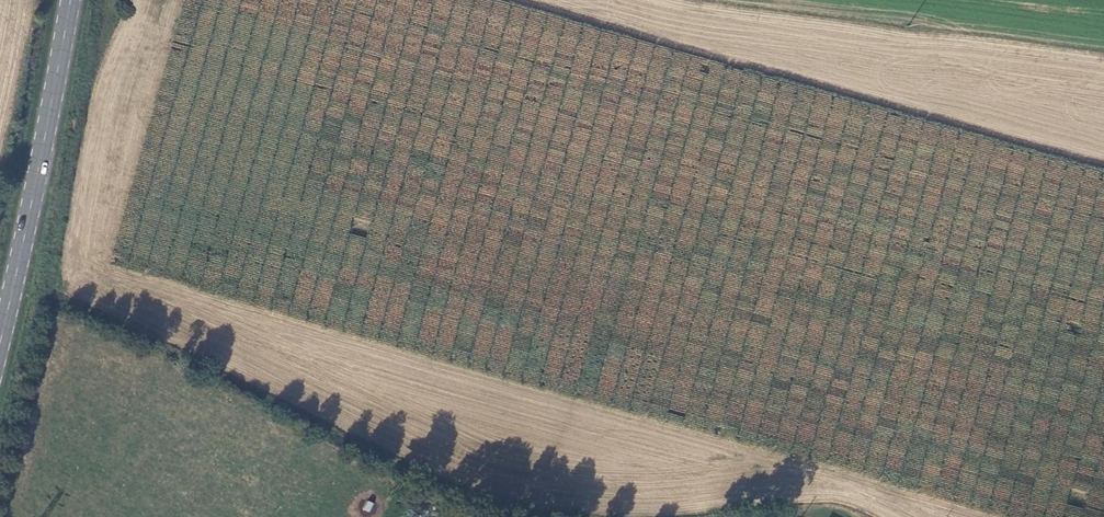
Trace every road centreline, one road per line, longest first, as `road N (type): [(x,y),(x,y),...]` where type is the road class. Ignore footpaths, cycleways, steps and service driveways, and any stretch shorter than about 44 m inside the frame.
road 1 (primary): [(0,361),(75,0)]

